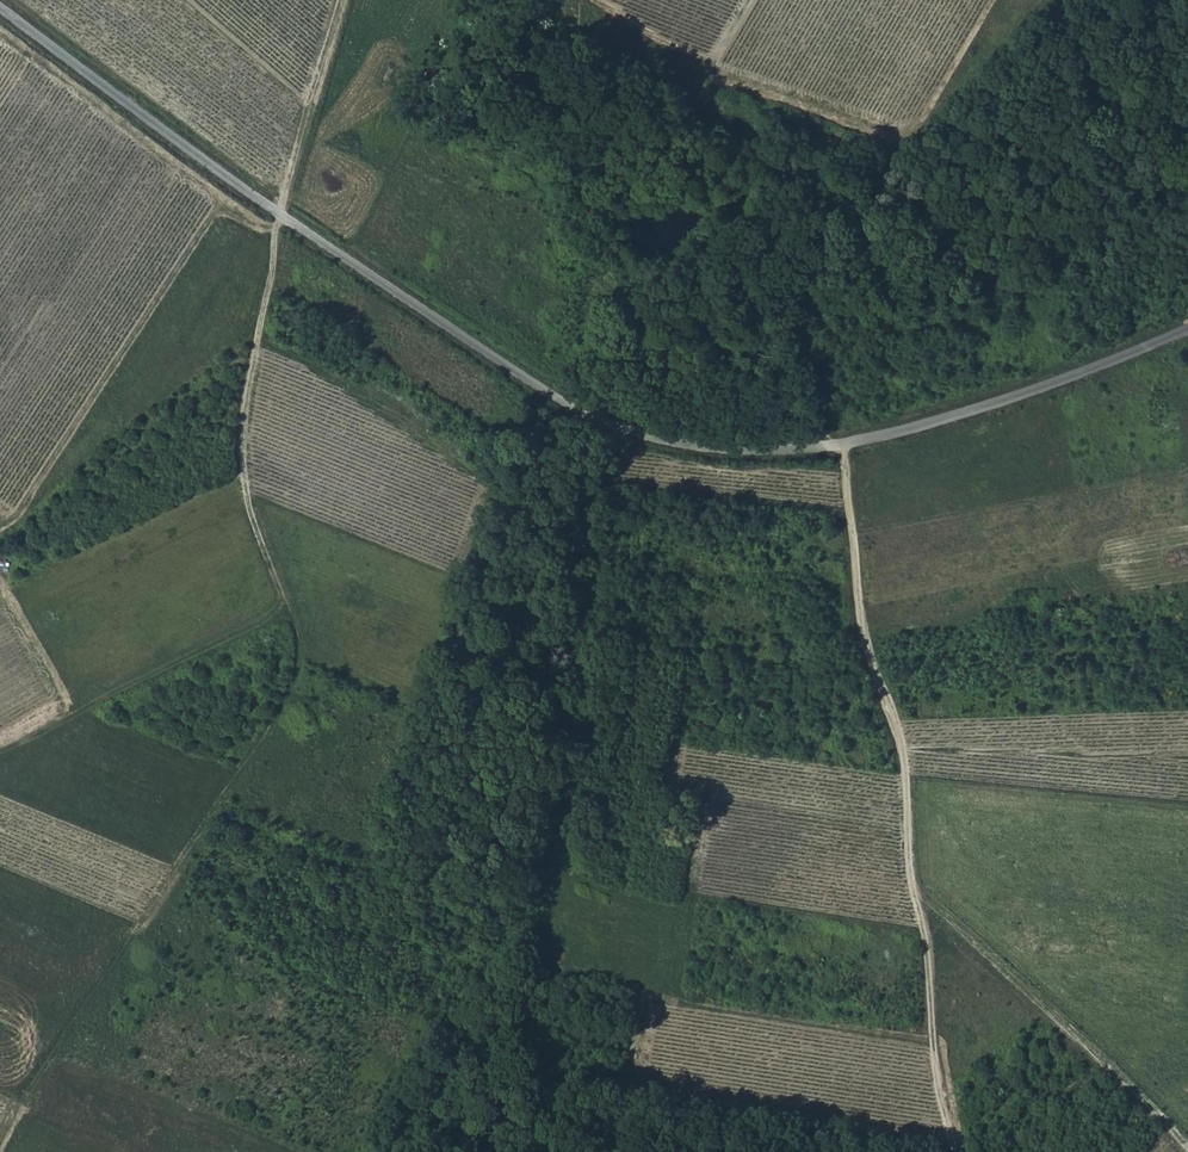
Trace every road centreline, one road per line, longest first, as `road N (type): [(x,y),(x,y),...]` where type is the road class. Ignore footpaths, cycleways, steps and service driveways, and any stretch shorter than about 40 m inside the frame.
road 1 (unclassified): [(0,11),(279,218),(512,373),(606,424),(726,456),(841,446),(1027,396),(1187,329)]
road 2 (track): [(0,753),(288,612),(241,466),(279,218),(335,0)]
road 3 (track): [(841,446),(859,623),(902,760),(934,1059),(953,1151)]
road 4 (track): [(288,612),(297,655),(291,692),(0,1138)]
road 5 (track): [(713,67),(892,131),(928,125),(1042,0)]
road 6 (track): [(913,885),(1187,1144)]
road 7 (track): [(596,0),(647,37),(713,67),(751,0)]

